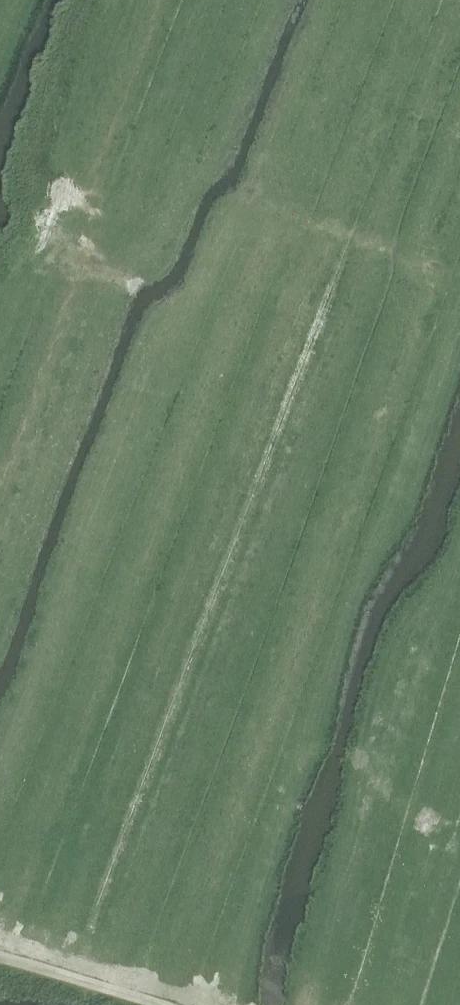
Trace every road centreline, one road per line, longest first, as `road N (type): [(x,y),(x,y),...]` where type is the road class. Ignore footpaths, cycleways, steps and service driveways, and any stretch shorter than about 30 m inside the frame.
road 1 (track): [(166,1004),(0,952)]

